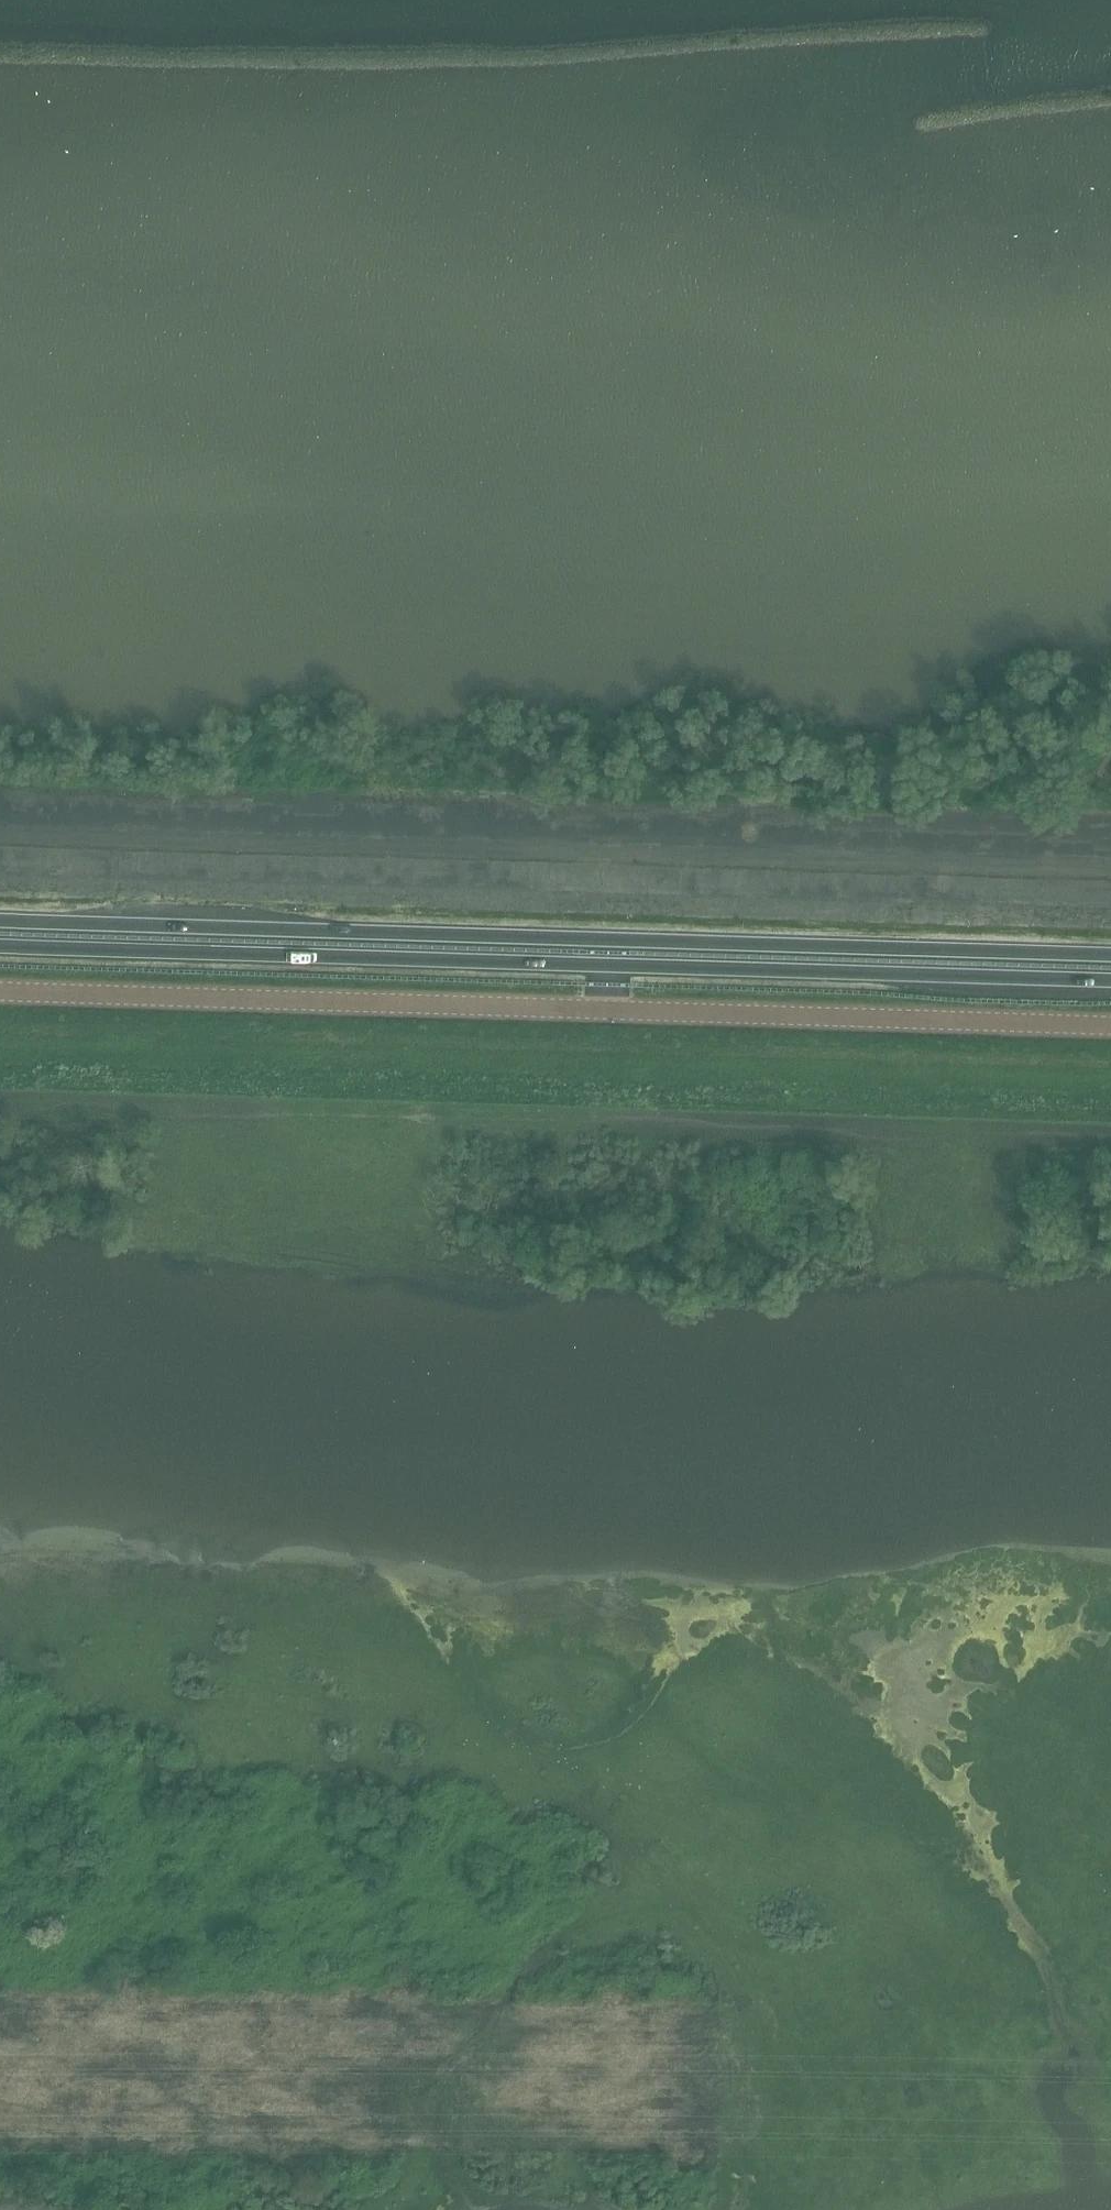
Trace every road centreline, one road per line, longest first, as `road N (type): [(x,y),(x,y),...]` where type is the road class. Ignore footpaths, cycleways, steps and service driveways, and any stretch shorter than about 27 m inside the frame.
road 1 (trunk): [(0,947),(1110,982)]
road 2 (trunk): [(1110,962),(0,927)]
road 3 (tertiary): [(1110,1026),(0,992)]

